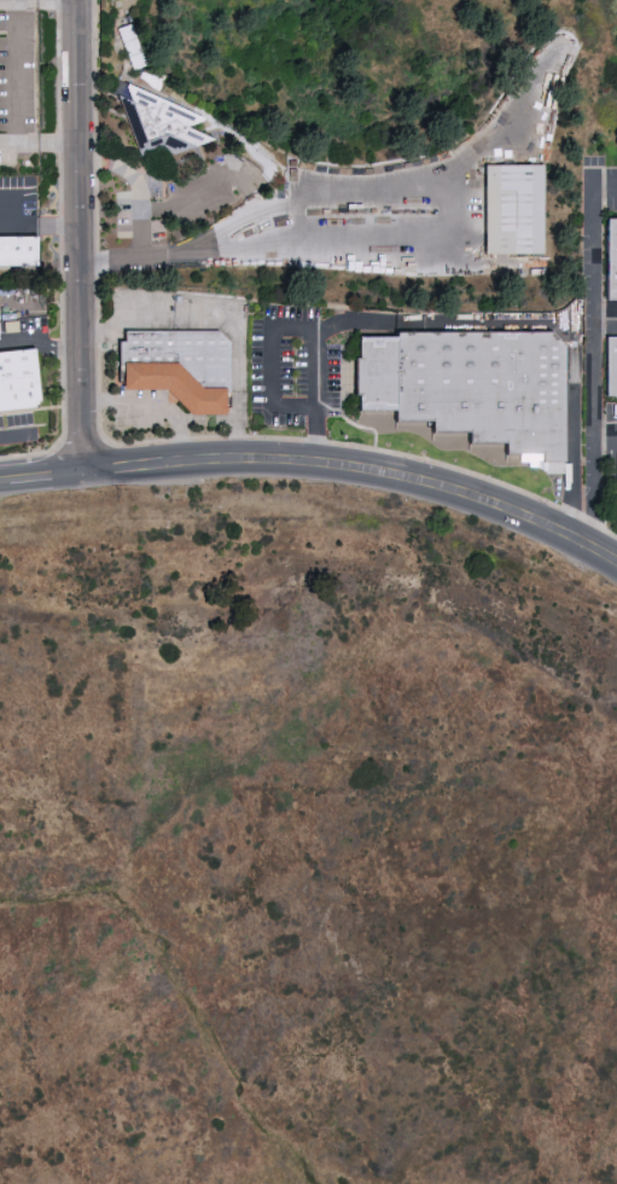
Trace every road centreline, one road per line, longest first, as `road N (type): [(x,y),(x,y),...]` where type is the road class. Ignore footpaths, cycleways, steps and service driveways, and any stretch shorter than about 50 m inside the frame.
road 1 (tertiary): [(83,471),(239,457),(377,471),(490,501),(616,562)]
road 2 (residential): [(83,471),(82,0)]

